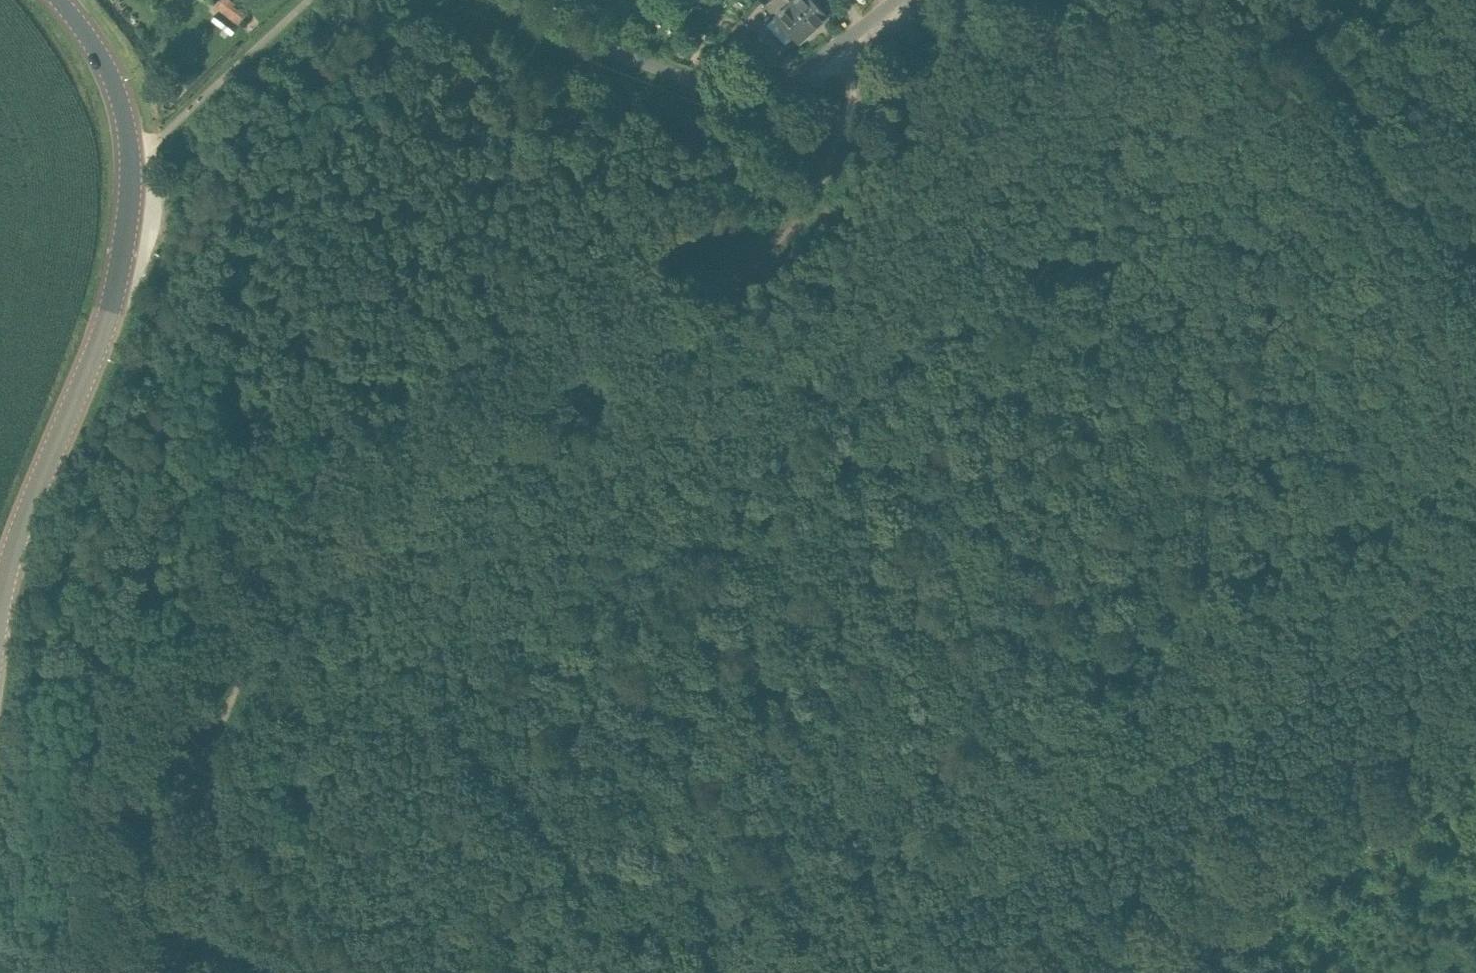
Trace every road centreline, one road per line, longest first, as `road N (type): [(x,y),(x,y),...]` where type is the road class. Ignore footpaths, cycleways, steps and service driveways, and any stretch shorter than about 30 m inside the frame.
road 1 (track): [(830,75),(837,104),(832,141),(796,201),(559,387),(382,556),(265,690),(240,736),(226,972)]
road 2 (secondary): [(0,608),(36,497),(108,328),(127,231),(132,172),(124,115),(101,54),(59,0)]
road 3 (unclassified): [(918,0),(830,75),(786,93),(718,81),(504,0)]

